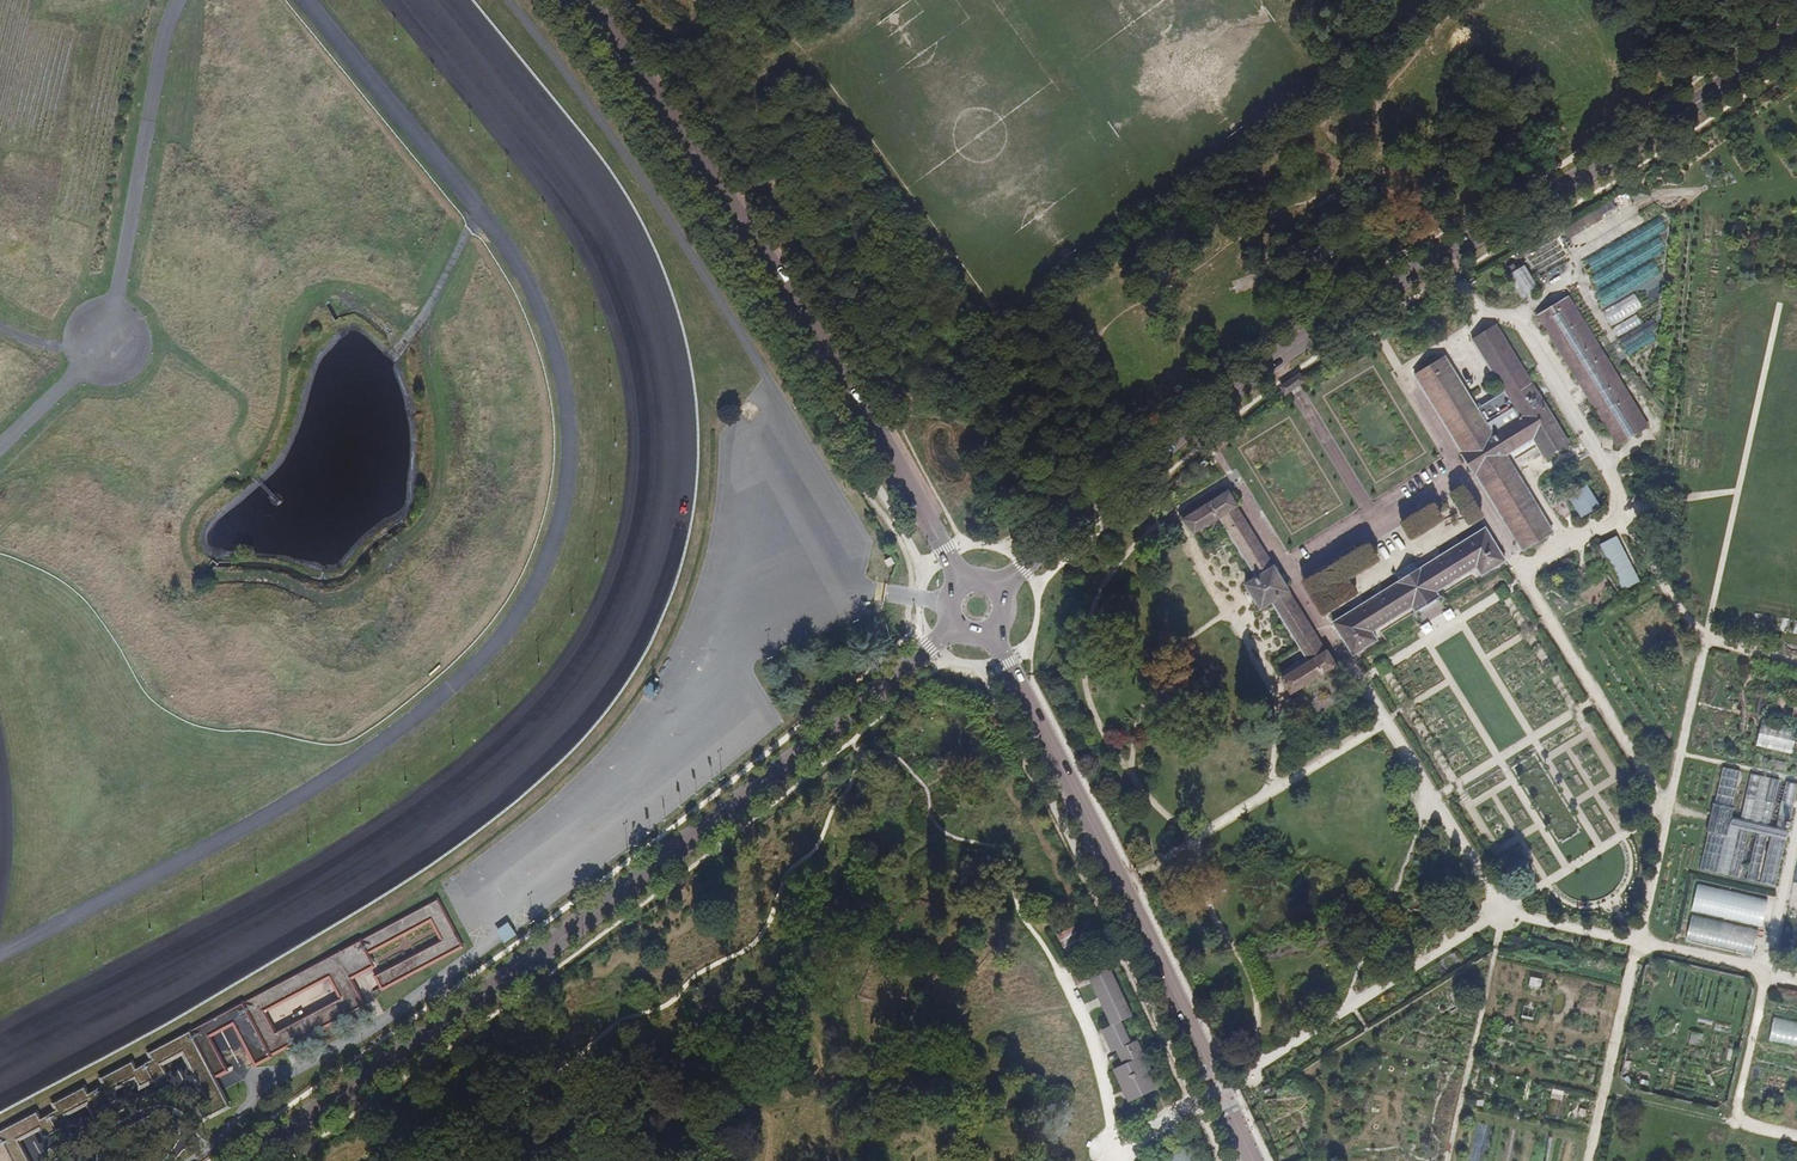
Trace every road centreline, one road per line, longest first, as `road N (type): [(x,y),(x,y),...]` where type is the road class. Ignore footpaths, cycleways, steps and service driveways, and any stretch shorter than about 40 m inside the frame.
road 1 (unclassified): [(1796,32),(1610,160),(1276,359),(997,587)]
road 2 (residential): [(250,1160),(655,867),(954,626)]
road 3 (tertiary): [(585,0),(865,411),(962,582)]
road 4 (tertiary): [(991,631),(1254,1160)]
road 5 (track): [(1103,1160),(1219,1090)]

